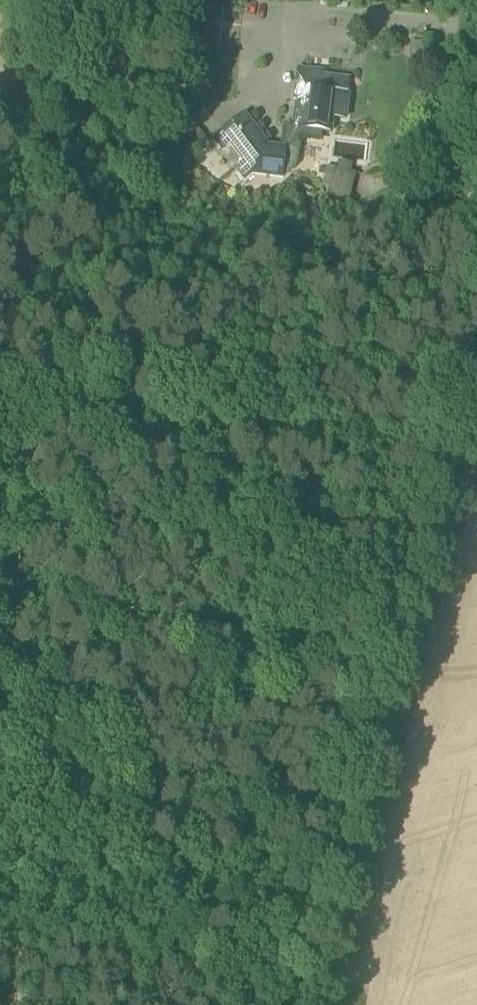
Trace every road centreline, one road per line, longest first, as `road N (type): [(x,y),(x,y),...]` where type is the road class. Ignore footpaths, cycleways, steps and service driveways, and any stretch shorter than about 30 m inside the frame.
road 1 (track): [(341,932),(476,425)]
road 2 (track): [(341,932),(0,908)]
road 3 (unclassified): [(472,193),(453,145),(454,0)]

